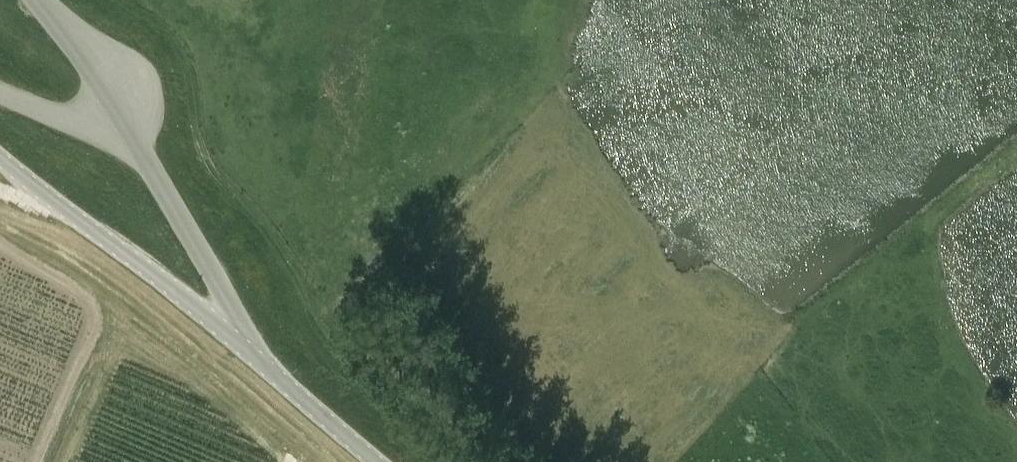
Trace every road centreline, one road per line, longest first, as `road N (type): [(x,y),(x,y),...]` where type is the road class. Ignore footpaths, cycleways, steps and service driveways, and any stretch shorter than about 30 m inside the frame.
road 1 (unclassified): [(383,461),(0,151)]

